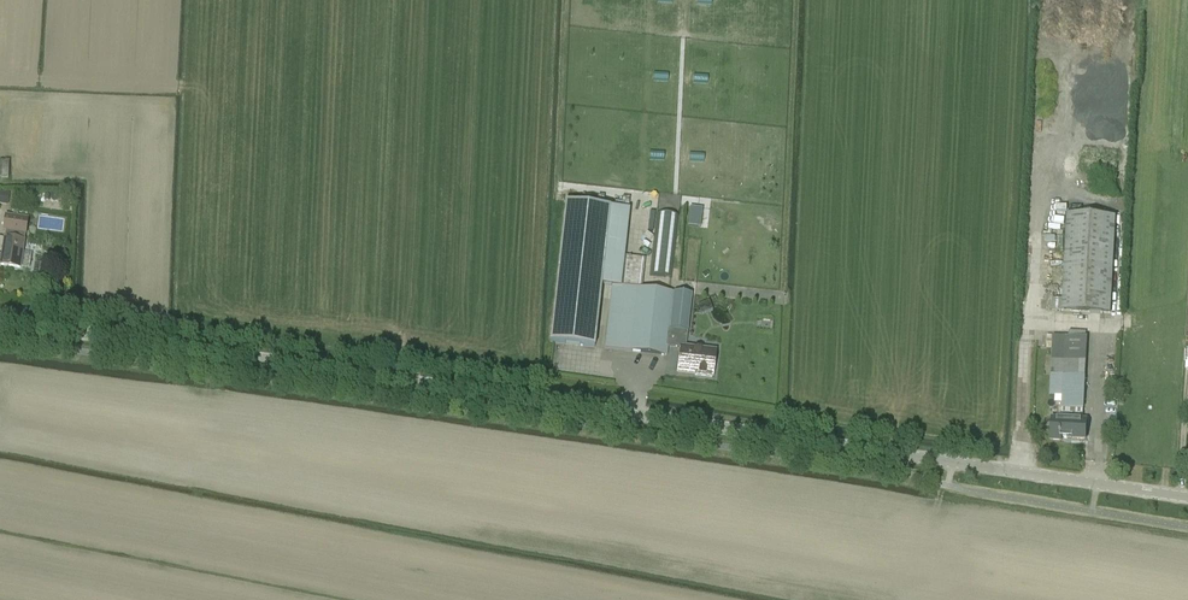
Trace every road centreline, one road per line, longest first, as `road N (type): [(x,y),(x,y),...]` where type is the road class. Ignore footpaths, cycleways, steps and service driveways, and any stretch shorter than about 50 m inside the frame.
road 1 (unclassified): [(1187,497),(0,319)]

